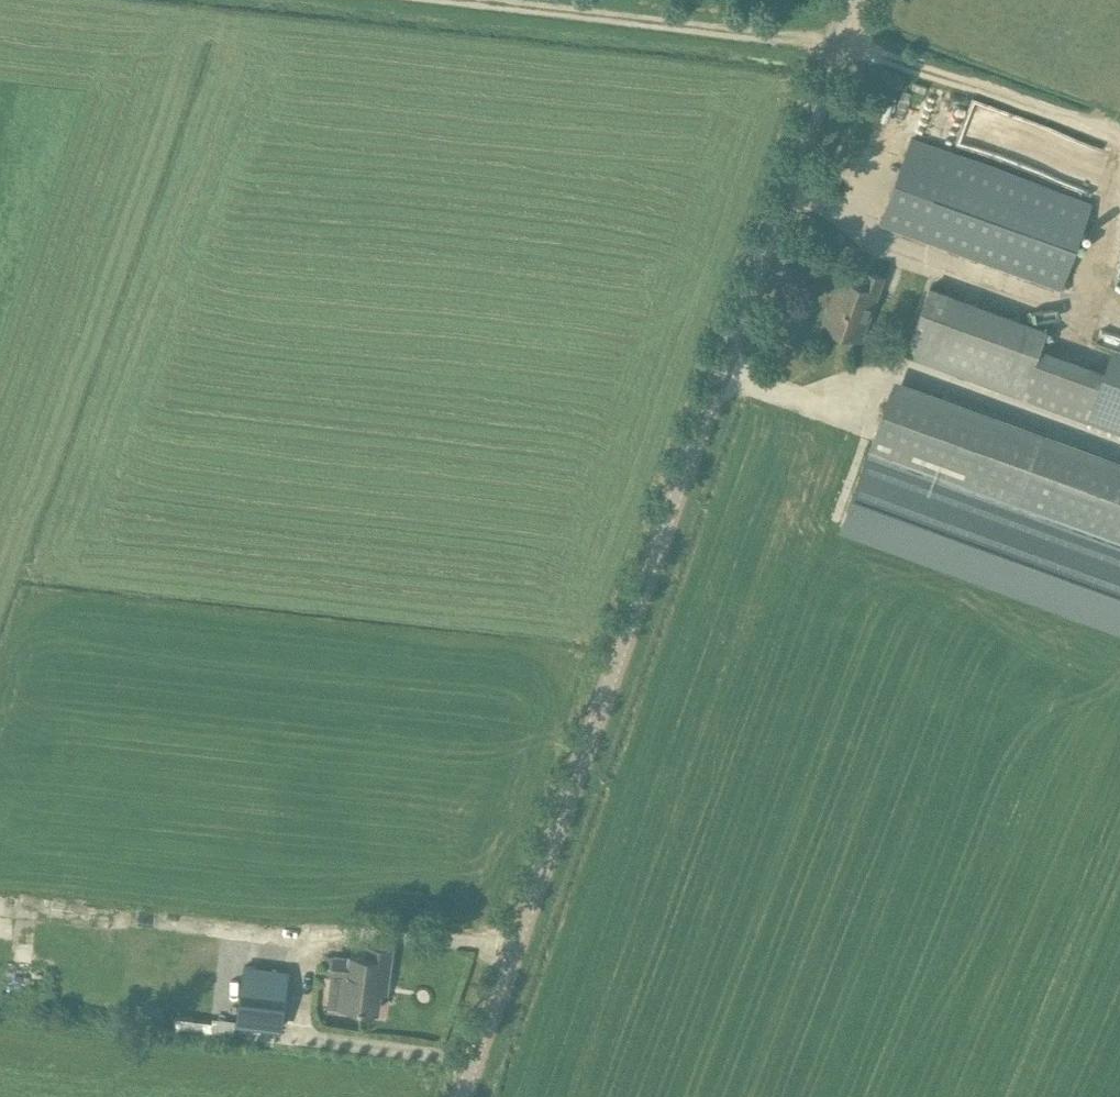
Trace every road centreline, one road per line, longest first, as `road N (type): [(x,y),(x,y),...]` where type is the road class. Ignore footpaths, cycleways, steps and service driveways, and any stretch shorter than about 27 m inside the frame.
road 1 (tertiary): [(464,1096),(850,0)]
road 2 (track): [(525,0),(836,38)]
road 3 (track): [(1119,141),(836,38)]

